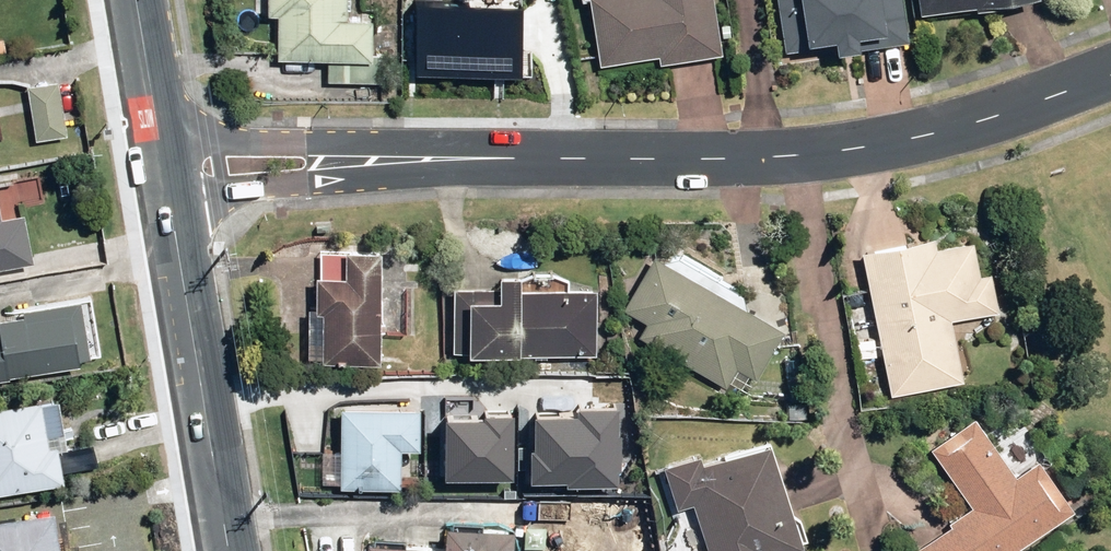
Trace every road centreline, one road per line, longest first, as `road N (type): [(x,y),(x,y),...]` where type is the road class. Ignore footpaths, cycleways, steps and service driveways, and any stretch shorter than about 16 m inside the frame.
road 1 (residential): [(1110,76),(992,120),(789,157),(371,163)]
road 2 (secondary): [(230,550),(165,171)]
road 3 (residential): [(165,171),(217,151),(273,149),(371,163)]
road 4 (residential): [(371,163),(273,184),(223,185),(165,171)]
road 5 (secondary): [(165,171),(136,0)]

